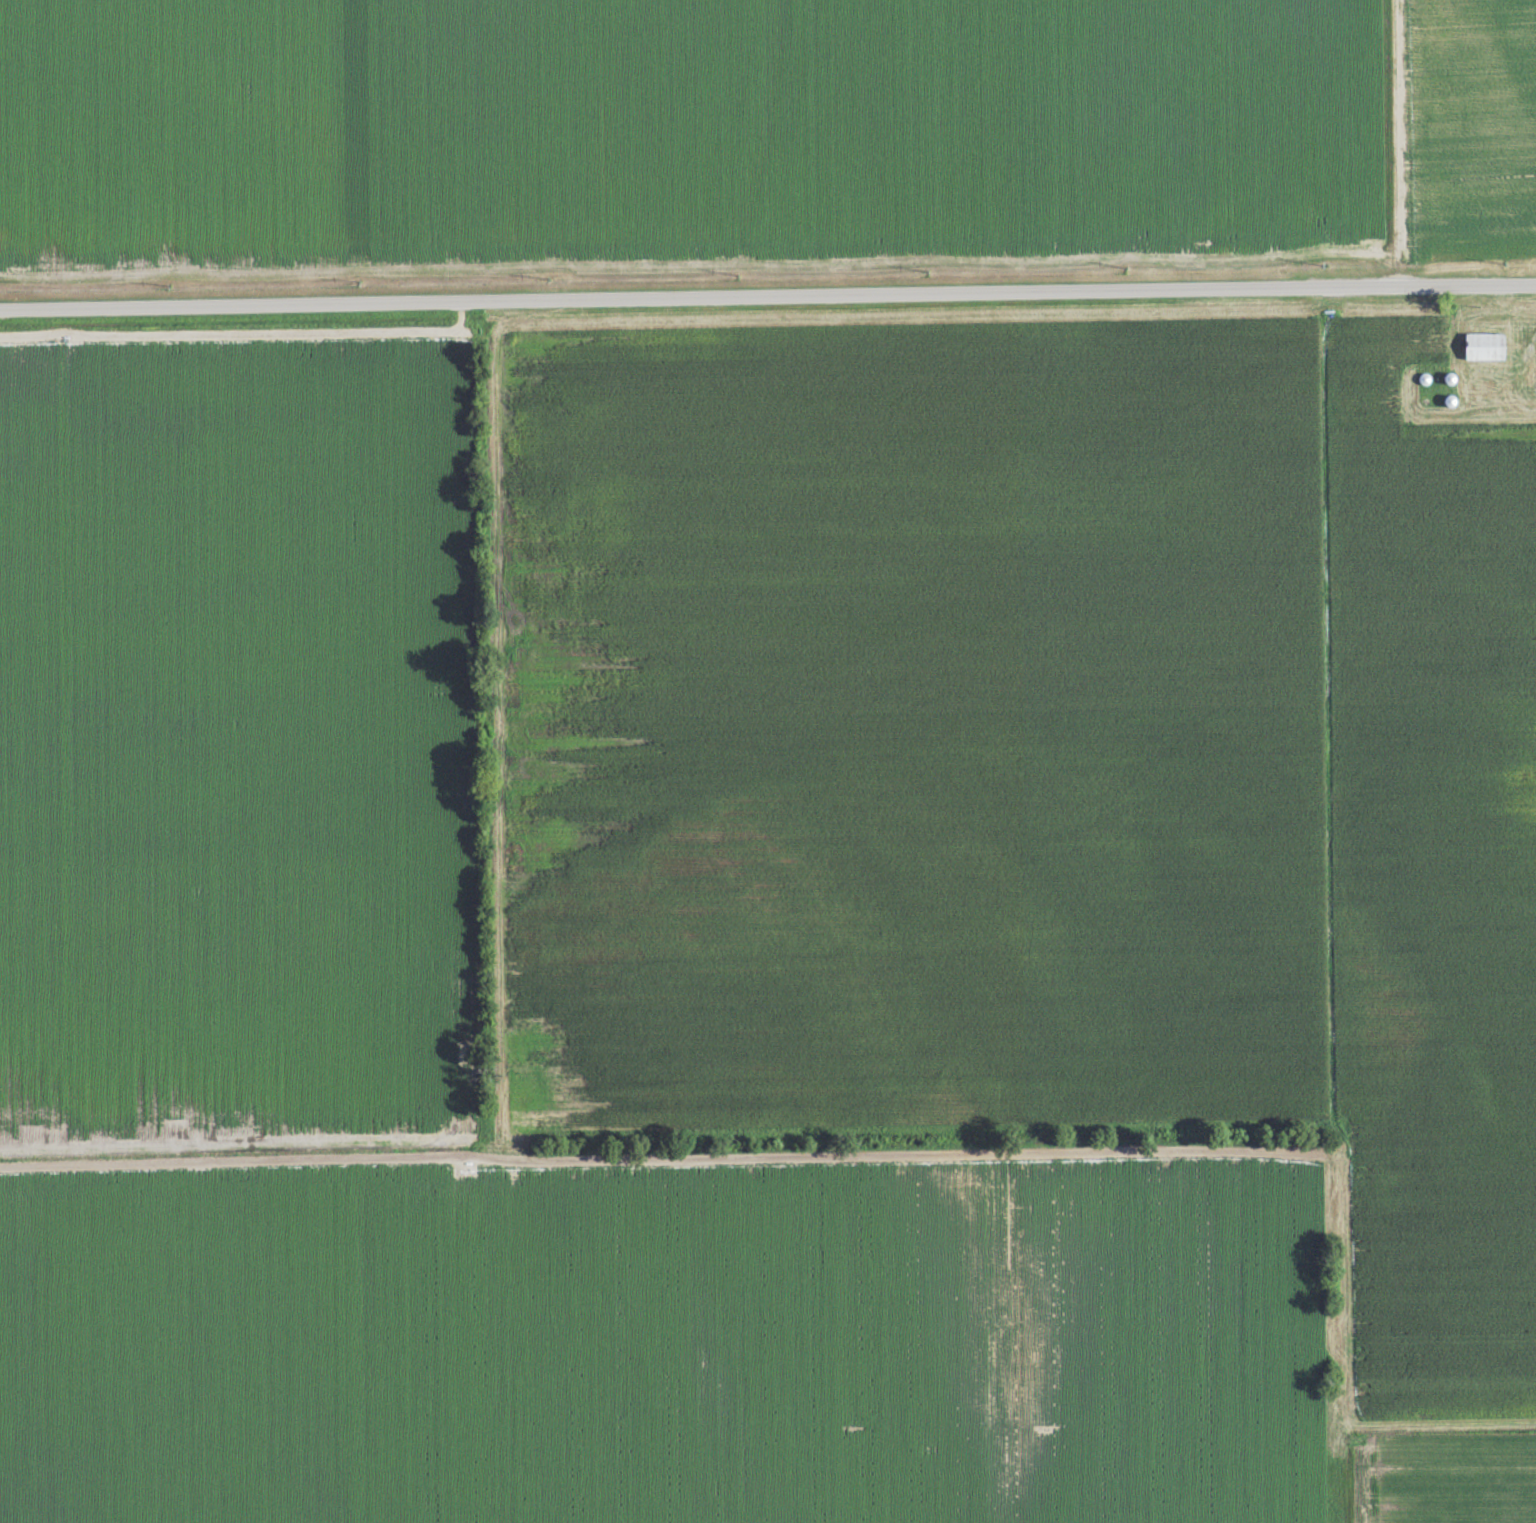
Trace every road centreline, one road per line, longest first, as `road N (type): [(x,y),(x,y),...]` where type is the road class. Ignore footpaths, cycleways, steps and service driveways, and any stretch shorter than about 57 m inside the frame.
road 1 (tertiary): [(1535,285),(0,307)]

